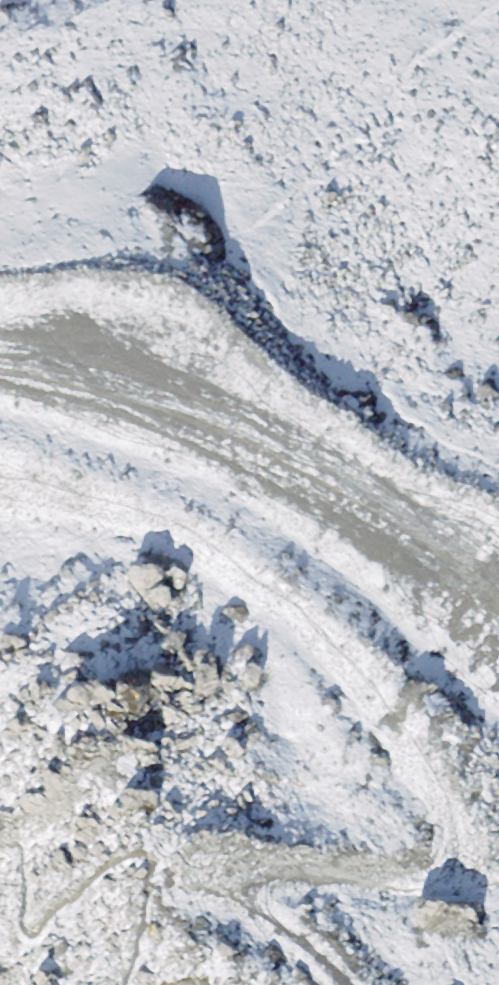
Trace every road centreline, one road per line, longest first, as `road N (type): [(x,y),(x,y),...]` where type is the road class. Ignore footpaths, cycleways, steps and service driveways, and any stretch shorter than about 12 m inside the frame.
road 1 (track): [(0,451),(184,493),(356,613),(456,760),(448,845),(234,855),(359,984)]
road 2 (track): [(498,582),(445,528),(115,358),(0,361)]

